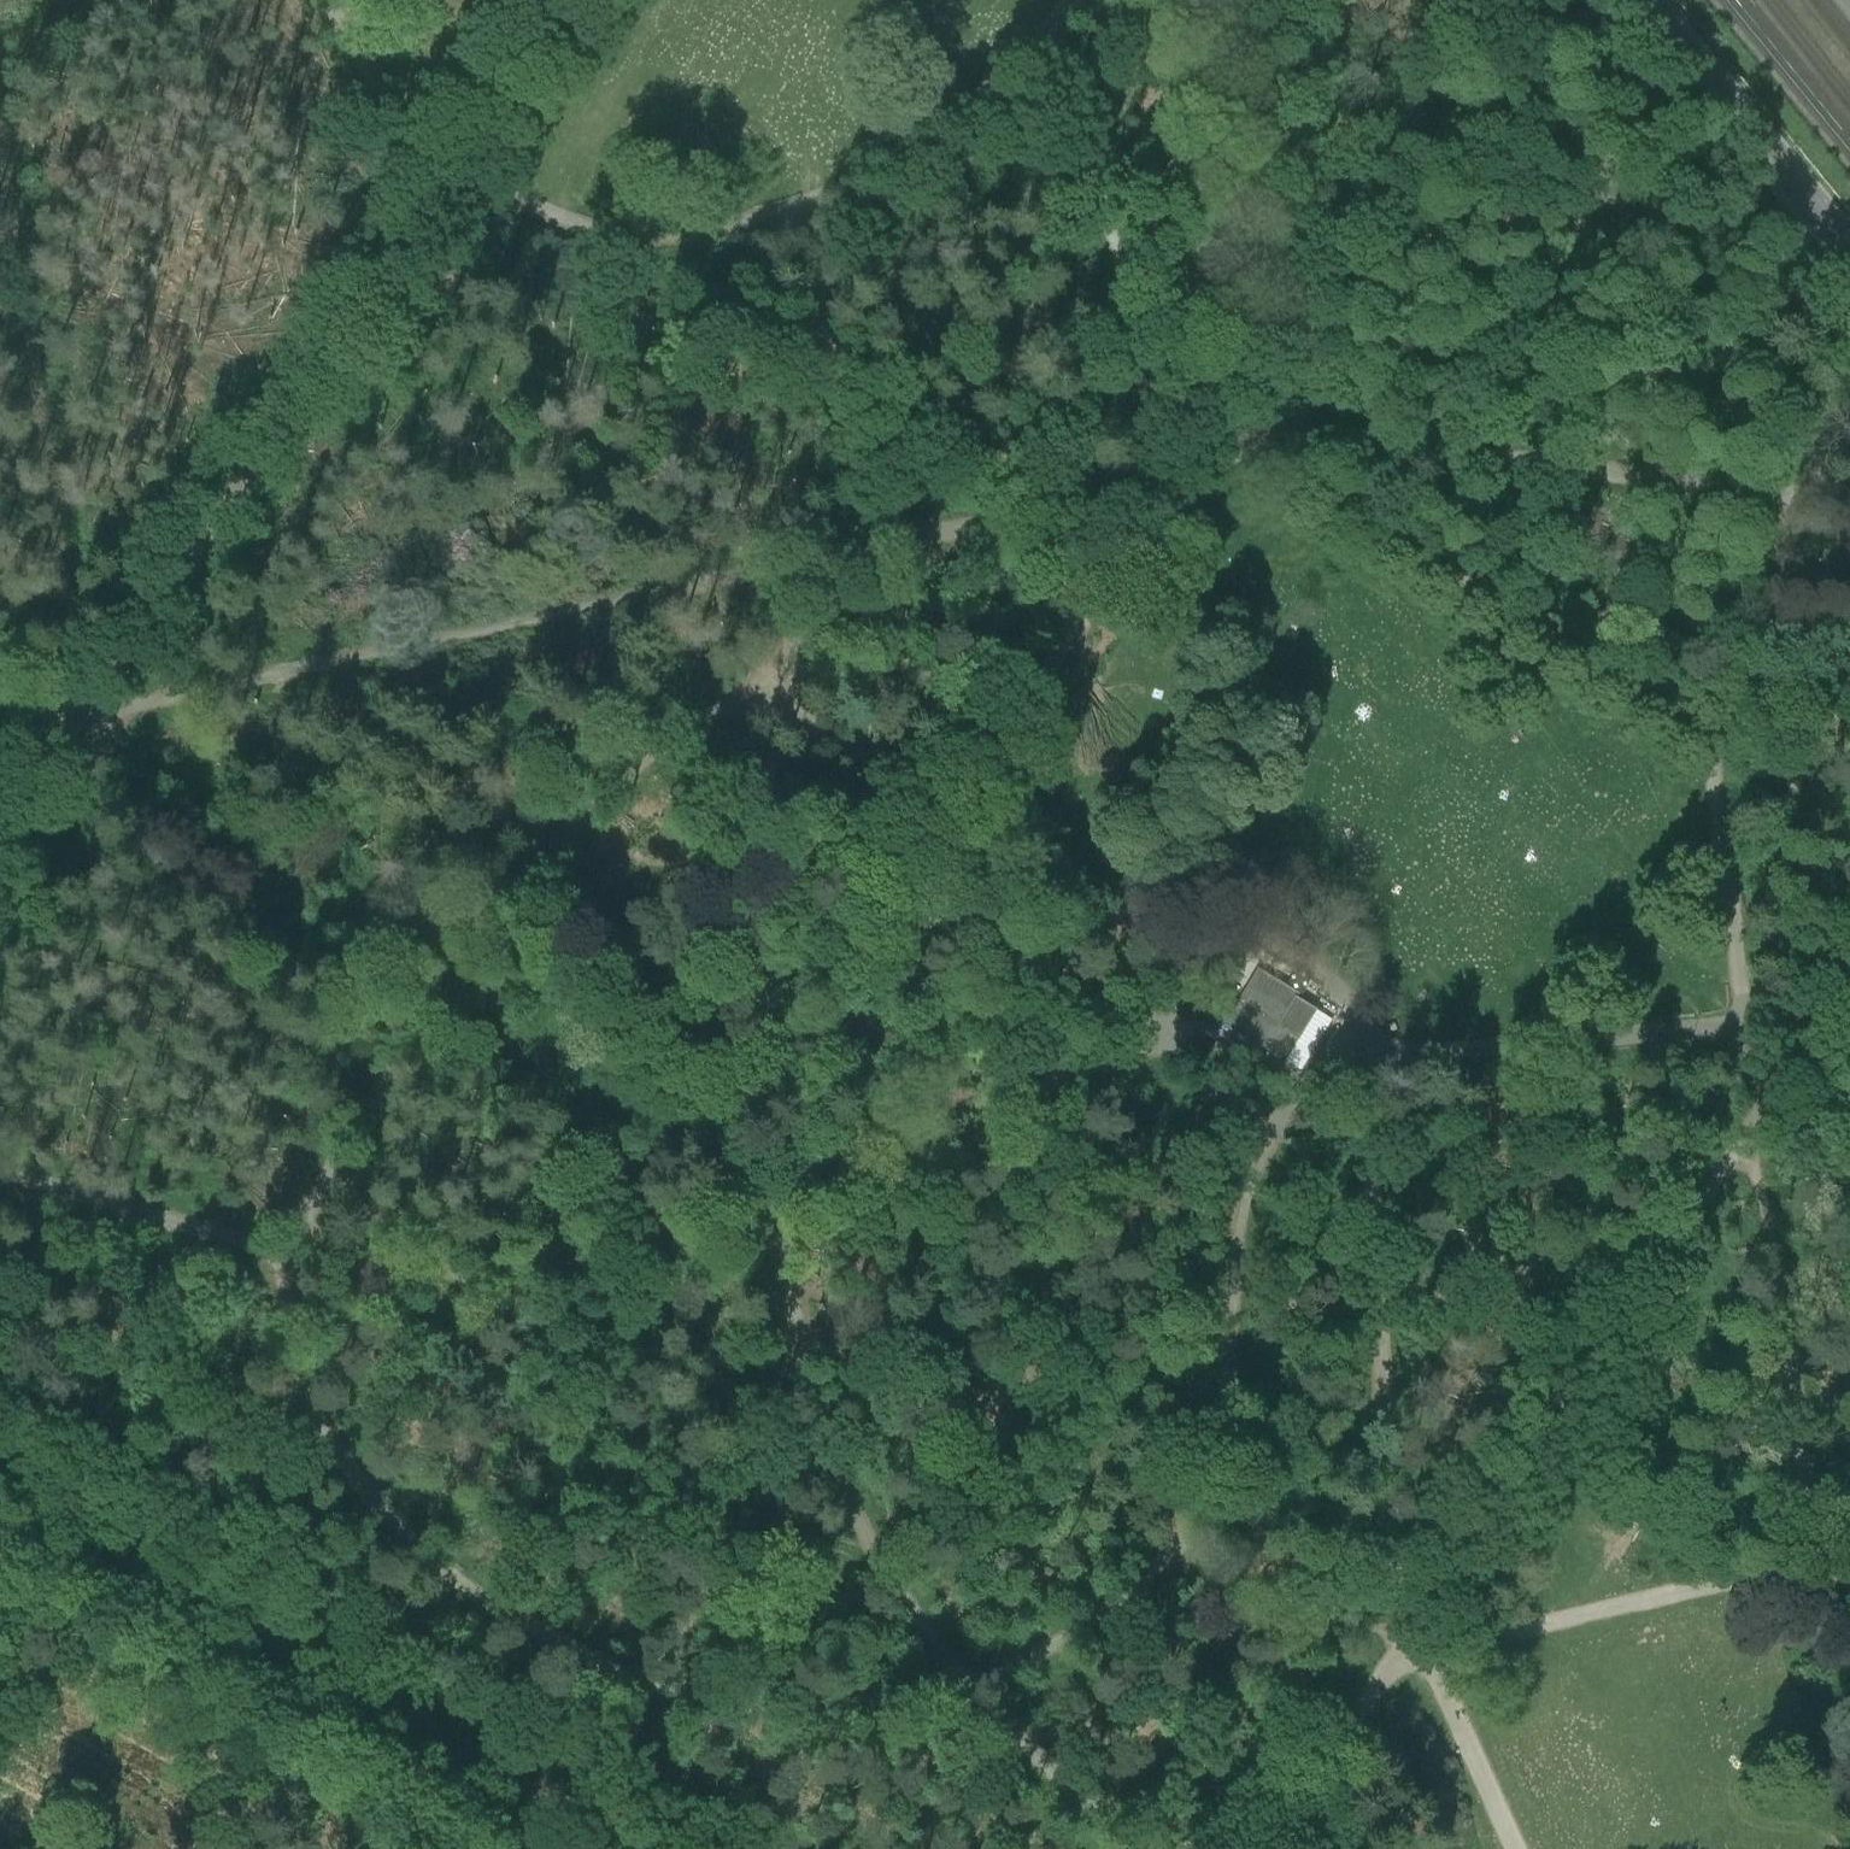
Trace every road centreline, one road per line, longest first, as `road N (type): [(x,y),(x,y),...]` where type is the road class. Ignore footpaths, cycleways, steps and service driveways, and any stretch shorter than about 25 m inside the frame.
road 1 (unclassified): [(639,1848),(0,1485)]
road 2 (tertiary): [(1849,250),(1646,0)]

